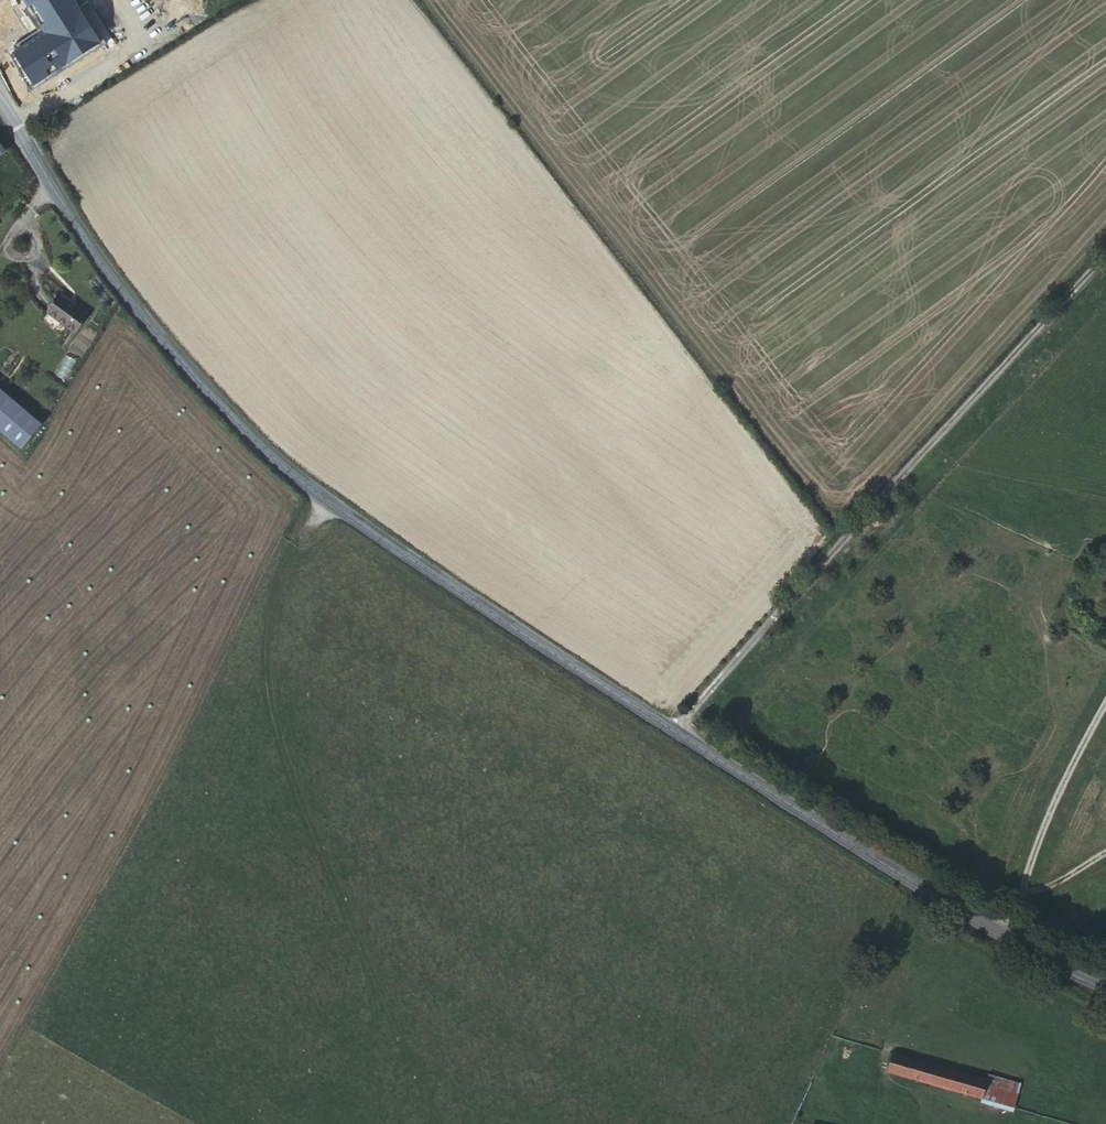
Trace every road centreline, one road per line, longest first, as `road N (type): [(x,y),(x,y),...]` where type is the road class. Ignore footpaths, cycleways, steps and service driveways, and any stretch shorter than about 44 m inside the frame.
road 1 (tertiary): [(1105,985),(982,925),(673,731),(288,469),(180,365),(120,292),(0,107)]

